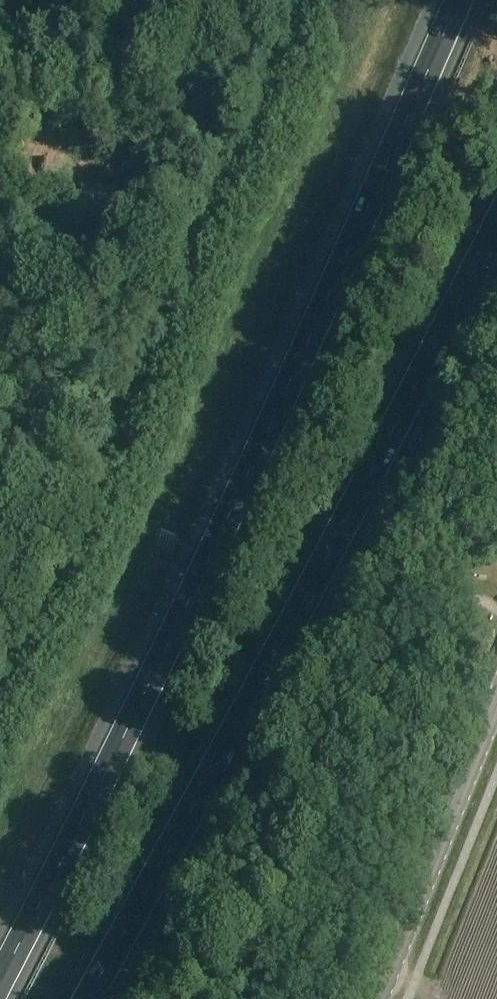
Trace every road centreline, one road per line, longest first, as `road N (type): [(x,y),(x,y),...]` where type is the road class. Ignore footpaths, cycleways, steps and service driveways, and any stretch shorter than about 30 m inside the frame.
road 1 (motorway): [(459,0),(247,477),(0,980)]
road 2 (motorway): [(90,998),(496,224)]
road 3 (secondary): [(377,998),(496,698)]

